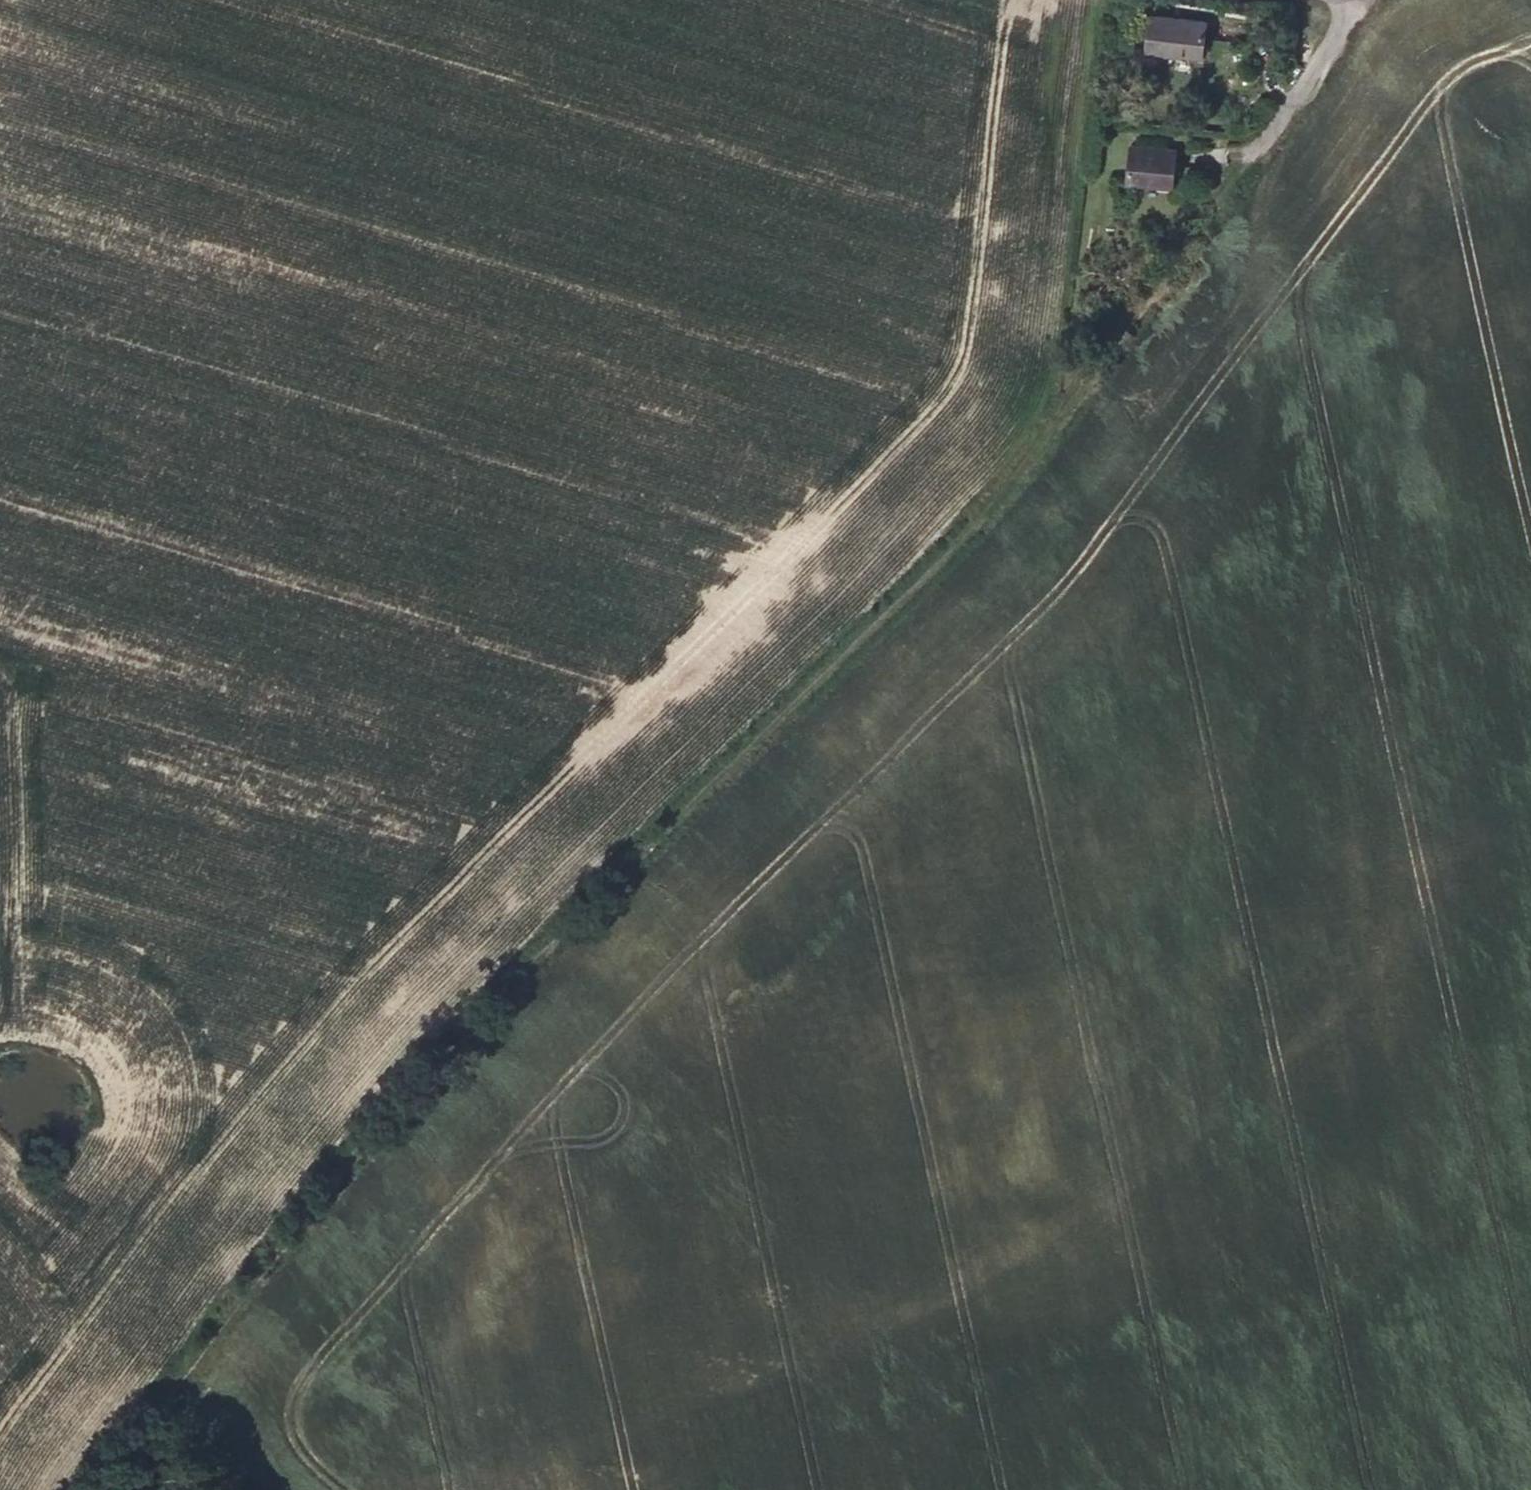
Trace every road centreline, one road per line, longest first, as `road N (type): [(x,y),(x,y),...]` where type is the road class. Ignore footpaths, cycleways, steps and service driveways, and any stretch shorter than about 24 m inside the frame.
road 1 (track): [(1251,161),(1020,470),(839,660),(474,994),(322,1165),(154,1379),(91,1489)]
road 2 (residential): [(1359,0),(1251,161)]

